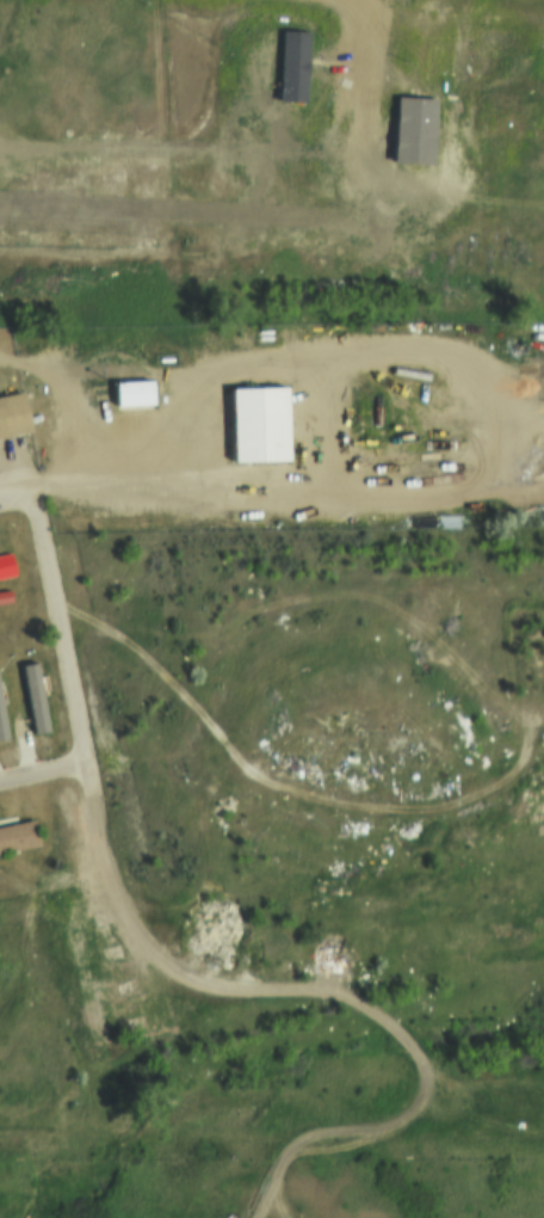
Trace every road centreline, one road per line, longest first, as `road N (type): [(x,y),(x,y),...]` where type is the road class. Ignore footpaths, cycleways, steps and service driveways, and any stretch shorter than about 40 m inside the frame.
road 1 (track): [(241,1217),(289,1151),(317,1136),(385,1122),(414,1105),(422,1085),(414,1058),(373,1011),(322,988),(205,994),(180,984),(137,940),(100,841)]
road 2 (track): [(61,617),(122,640),(154,668),(220,736),(242,773),(297,796),(363,811),(459,805),(526,761),(543,725),(540,640)]
road 3 (residential): [(91,765),(31,482)]
road 4 (track): [(242,773),(224,776),(210,792),(214,871),(204,902),(177,915),(126,908)]
road 5 (track): [(100,841),(78,874),(36,909),(27,929),(29,974),(0,1023)]

